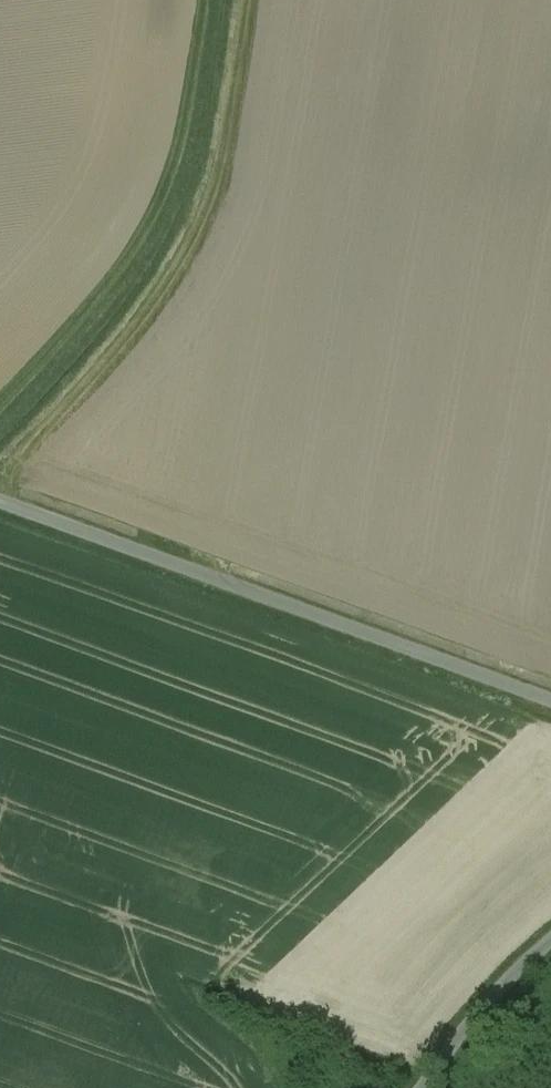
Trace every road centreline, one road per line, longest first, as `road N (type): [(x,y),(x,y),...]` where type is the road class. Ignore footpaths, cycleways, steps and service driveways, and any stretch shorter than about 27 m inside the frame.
road 1 (unclassified): [(0,503),(550,704)]
road 2 (unclassified): [(424,1087),(476,1015),(550,951)]

